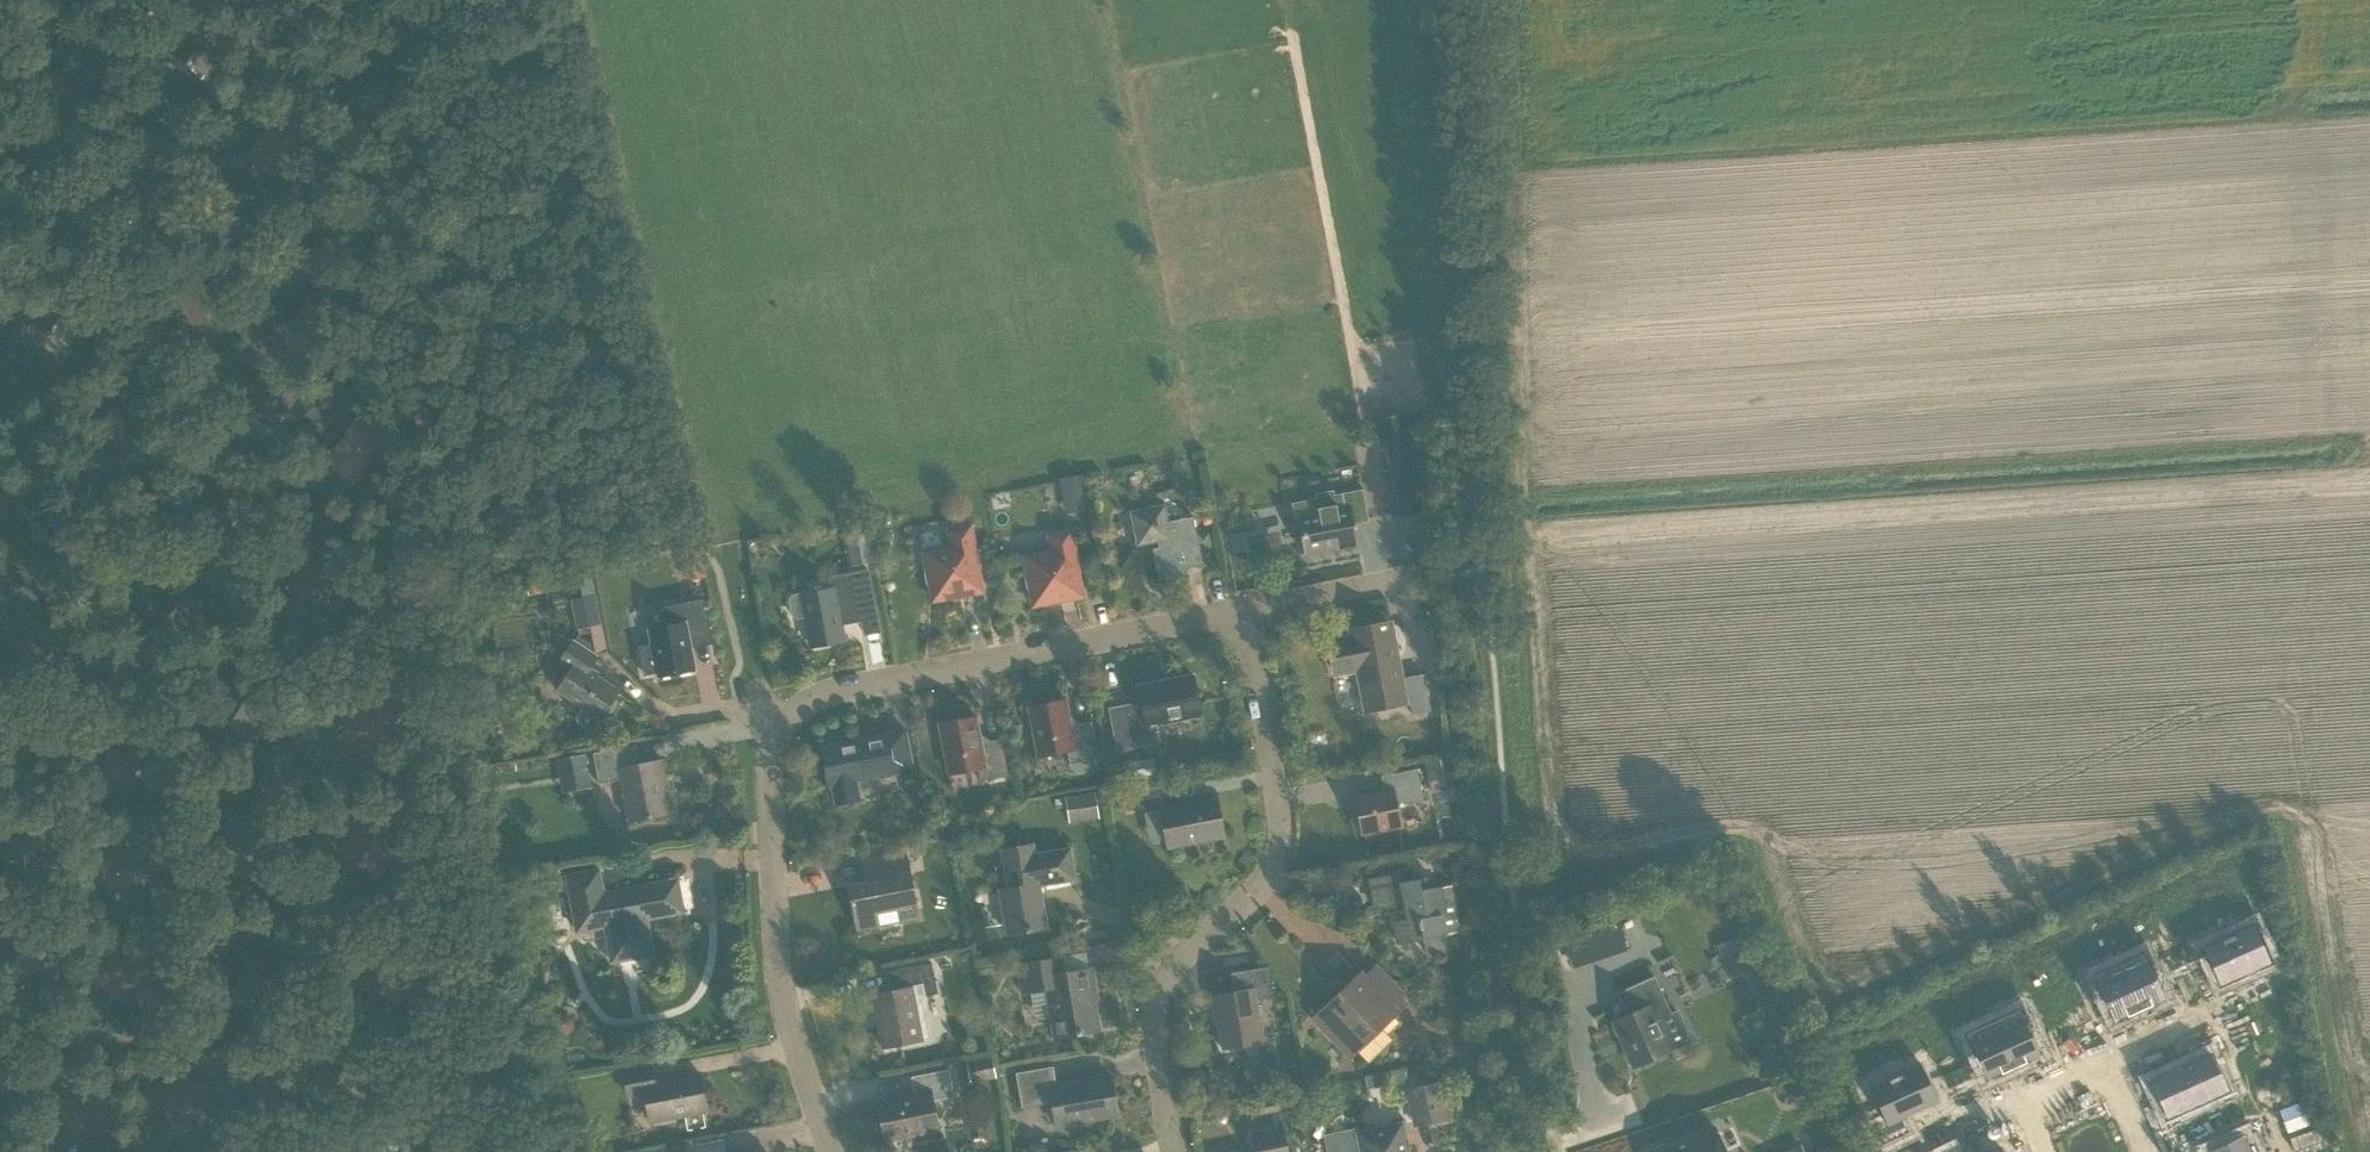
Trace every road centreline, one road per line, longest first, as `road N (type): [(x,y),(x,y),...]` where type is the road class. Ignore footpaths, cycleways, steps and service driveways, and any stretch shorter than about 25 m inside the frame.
road 1 (track): [(0,1019),(103,1045),(172,1031),(173,928),(168,673),(125,680),(0,382)]
road 2 (residential): [(1174,1151),(1155,1034),(1160,993),(1175,965),(1261,887),(1280,852),(1281,811),(1246,612)]
road 3 (residential): [(782,729),(827,692),(1246,612)]
road 4 (residential): [(830,1151),(778,960),(770,769),(782,729)]
road 5 (track): [(104,617),(154,547),(204,445),(210,395),(229,369),(263,349),(343,351)]
road 6 (track): [(172,1031),(217,1068),(265,1064),(290,1041),(355,943),(363,913)]
road 7 (track): [(0,143),(25,157),(64,139),(244,104),(258,92)]
road 8 (residential): [(1246,612),(1429,575)]
road 9 (track): [(0,324),(25,157)]
road 10 (track): [(168,673),(252,648),(295,646)]
road 11 (track): [(0,705),(125,680)]

